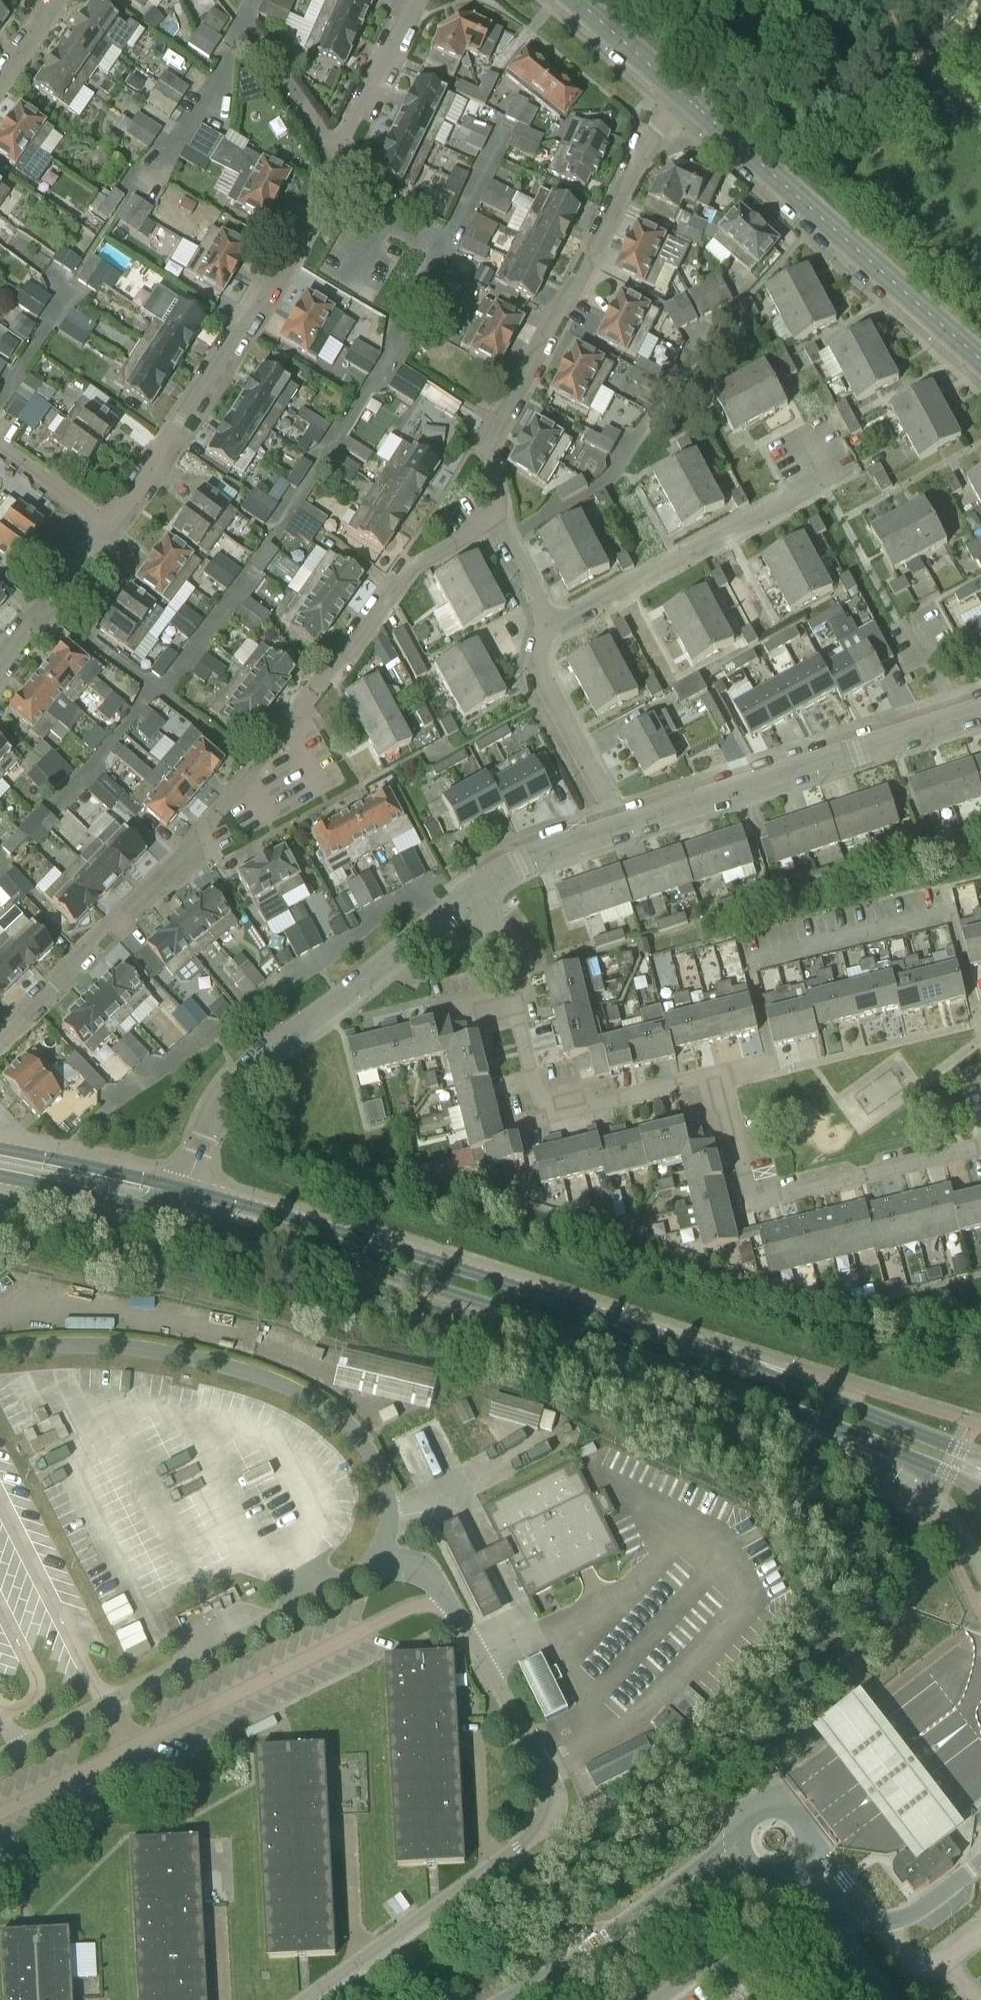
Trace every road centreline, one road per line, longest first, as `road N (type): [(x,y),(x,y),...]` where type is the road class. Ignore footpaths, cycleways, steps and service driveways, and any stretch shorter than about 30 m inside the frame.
road 1 (secondary): [(179,1215),(565,1331),(980,1490)]
road 2 (secondary): [(980,1456),(495,1279),(186,1190)]
road 3 (residential): [(471,893),(513,959),(548,1118),(720,1074),(752,1200),(980,1148)]
road 4 (residential): [(0,1035),(164,880),(411,569),(498,520)]
road 5 (residential): [(111,528),(189,419),(415,0)]
road 6 (residential): [(498,520),(481,443),(679,93)]
road 7 (residential): [(186,1190),(220,1104),(247,1065),(471,893)]
road 8 (residential): [(980,363),(679,93)]
road 9 (residential): [(609,829),(980,713)]
road 10 (residential): [(554,630),(777,512),(789,494),(829,470)]
road 11 (residential): [(609,829),(537,683),(534,661),(554,630)]
road 12 (secondary): [(186,1190),(0,1148)]
road 13 (secondary): [(0,1176),(179,1215)]
road 14 (residential): [(0,667),(111,528)]
road 15 (residential): [(471,893),(524,857),(609,829)]
road 16 (residential): [(679,93),(653,80),(568,0)]
road 17 (residential): [(111,528),(0,447)]
road 18 (residential): [(554,630),(498,520)]

